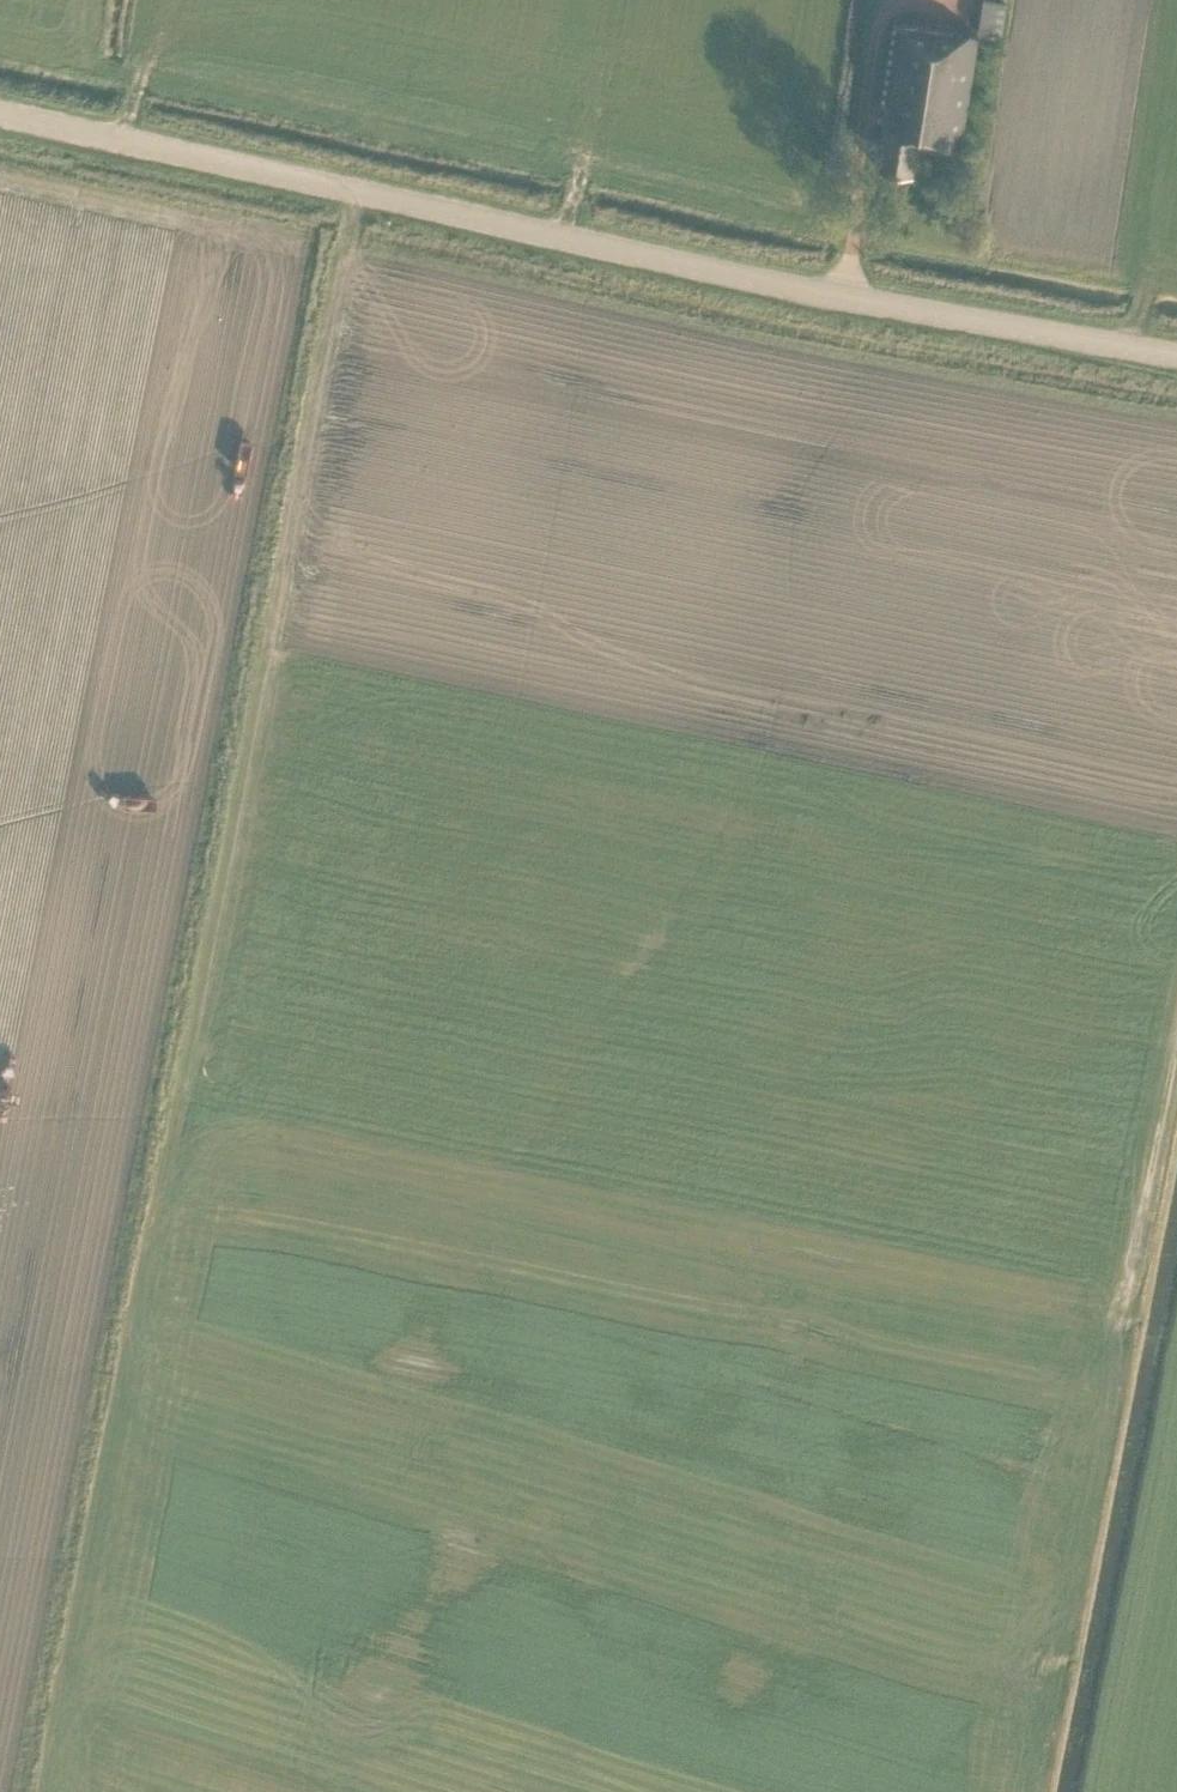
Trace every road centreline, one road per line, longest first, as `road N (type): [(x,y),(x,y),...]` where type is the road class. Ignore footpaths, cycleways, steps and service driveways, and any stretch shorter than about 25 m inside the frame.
road 1 (tertiary): [(1176,351),(843,294),(0,112)]

